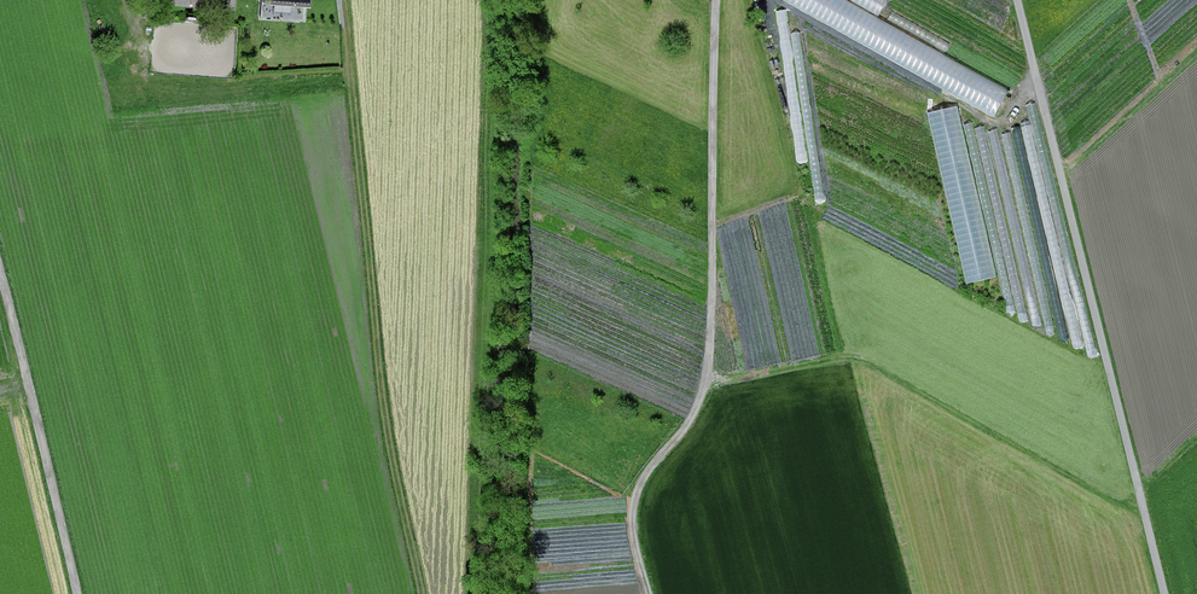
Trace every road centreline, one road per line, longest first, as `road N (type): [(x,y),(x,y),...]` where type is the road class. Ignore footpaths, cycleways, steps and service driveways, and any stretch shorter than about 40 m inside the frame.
road 1 (track): [(654,593),(640,536),(644,495),(661,459),(695,426),(712,379),(721,0)]
road 2 (track): [(1164,593),(1018,0)]
road 3 (track): [(418,593),(383,422),(339,0)]
road 4 (track): [(0,136),(199,118),(350,83)]
road 5 (track): [(0,264),(81,593)]

